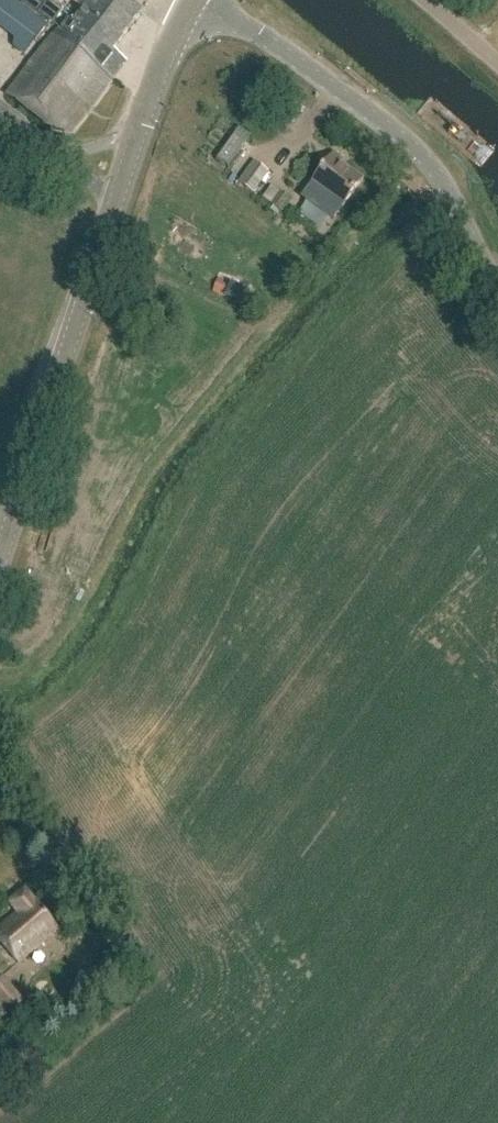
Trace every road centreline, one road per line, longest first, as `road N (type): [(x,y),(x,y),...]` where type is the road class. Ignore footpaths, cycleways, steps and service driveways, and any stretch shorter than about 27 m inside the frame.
road 1 (tertiary): [(0,565),(147,106),(195,0)]
road 2 (tertiary): [(497,293),(438,183),(383,127),(222,0)]

